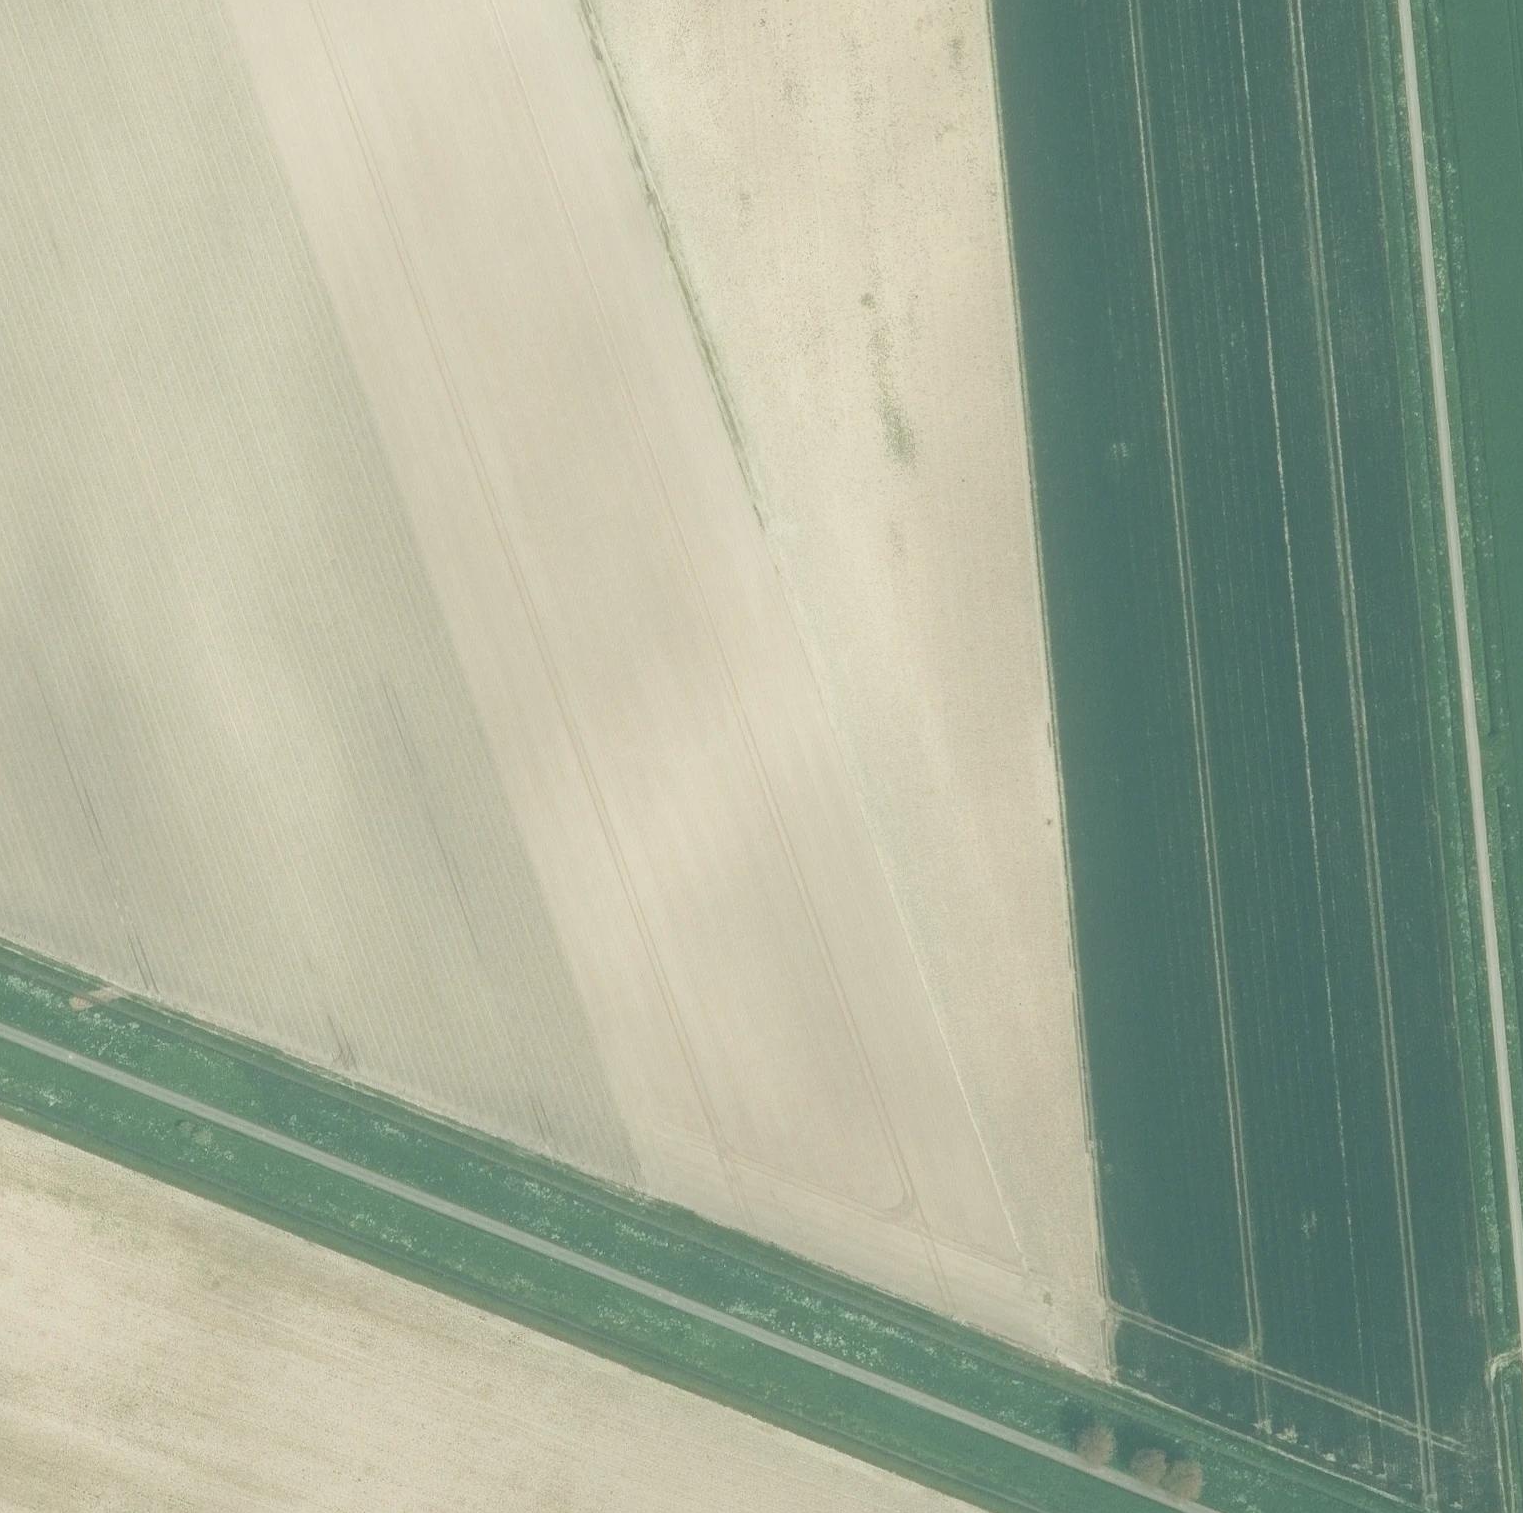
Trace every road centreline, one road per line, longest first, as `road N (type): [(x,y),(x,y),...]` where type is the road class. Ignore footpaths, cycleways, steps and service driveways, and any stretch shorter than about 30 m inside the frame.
road 1 (unclassified): [(1205,1512),(0,1031)]
road 2 (unclassified): [(1522,1248),(1409,0)]

